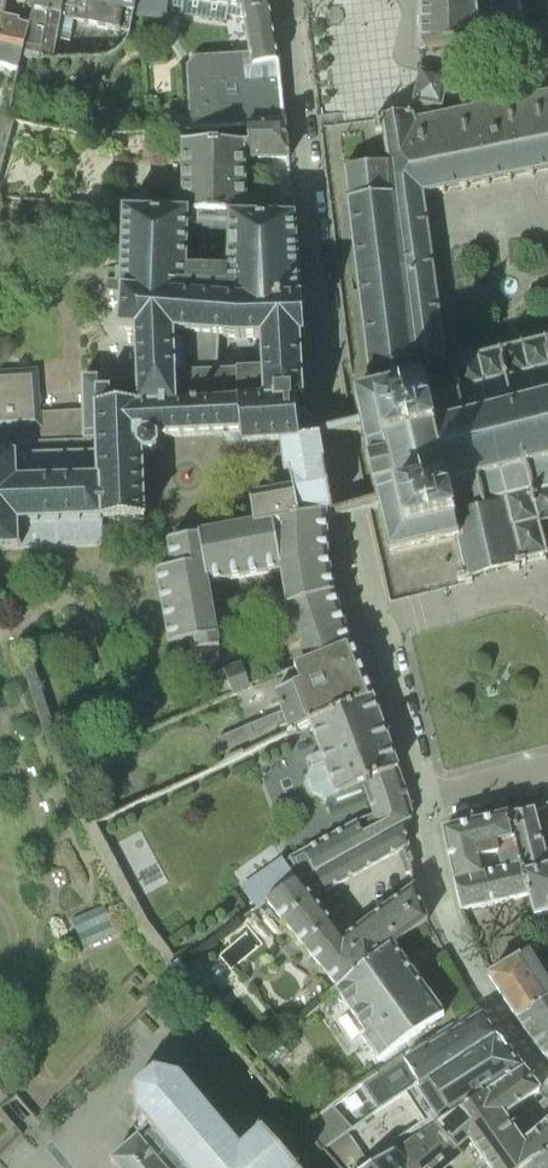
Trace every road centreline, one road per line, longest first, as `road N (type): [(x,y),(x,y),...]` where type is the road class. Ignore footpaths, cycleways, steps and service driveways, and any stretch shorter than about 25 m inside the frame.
road 1 (residential): [(288,0),(348,475),(426,806)]
road 2 (residential): [(323,1167),(215,1050),(196,1037),(171,1036),(33,1167)]
road 3 (residential): [(426,806),(461,947),(547,1073)]
road 4 (residential): [(426,806),(547,779)]

